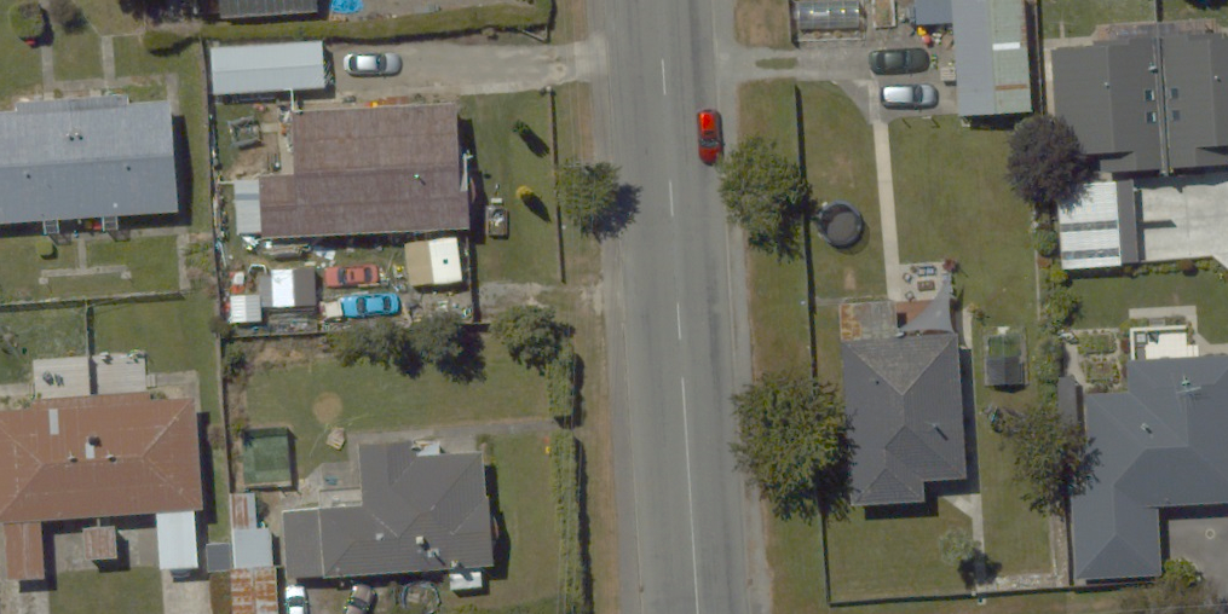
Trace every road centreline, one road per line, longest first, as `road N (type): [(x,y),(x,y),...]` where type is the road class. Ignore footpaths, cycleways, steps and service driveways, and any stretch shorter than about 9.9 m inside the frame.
road 1 (residential): [(660,0),(696,613)]

